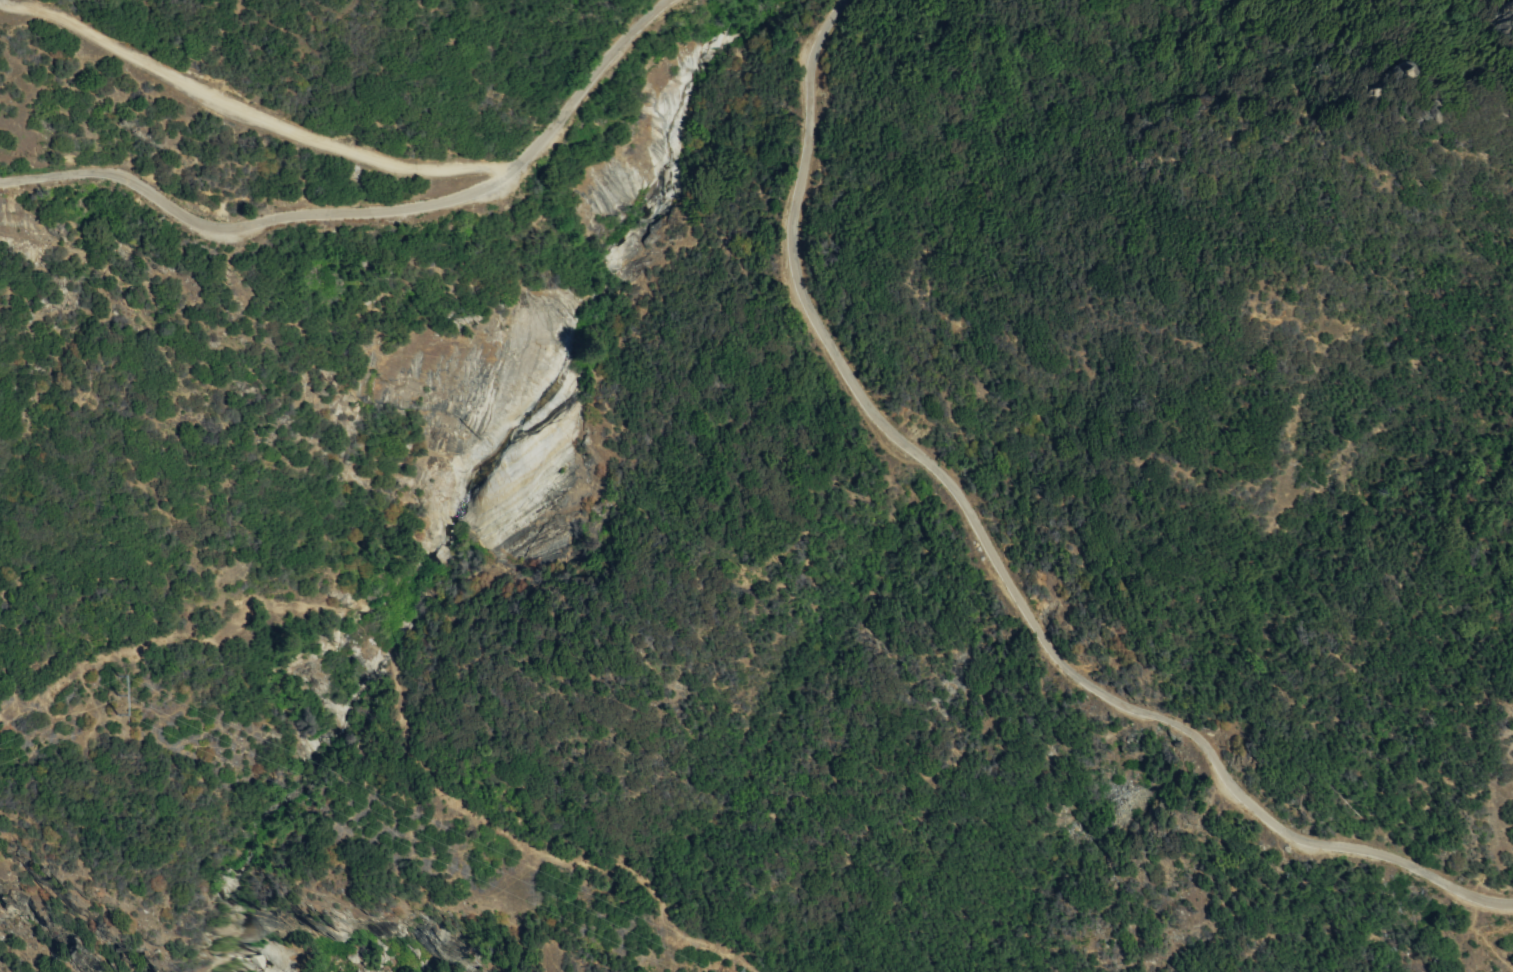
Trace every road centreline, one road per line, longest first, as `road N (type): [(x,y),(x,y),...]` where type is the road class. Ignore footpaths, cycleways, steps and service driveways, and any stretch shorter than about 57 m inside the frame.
road 1 (residential): [(844,0),(811,49),(788,213),(799,294),(852,385),(1003,530),(1047,618),(1088,665),(1126,693),(1208,730),(1217,754),(1264,812),(1323,854),(1377,861),(1461,907),(1512,905)]
road 2 (residential): [(0,183),(113,175),(189,219),(231,231),(466,195),(506,183),(656,0)]

